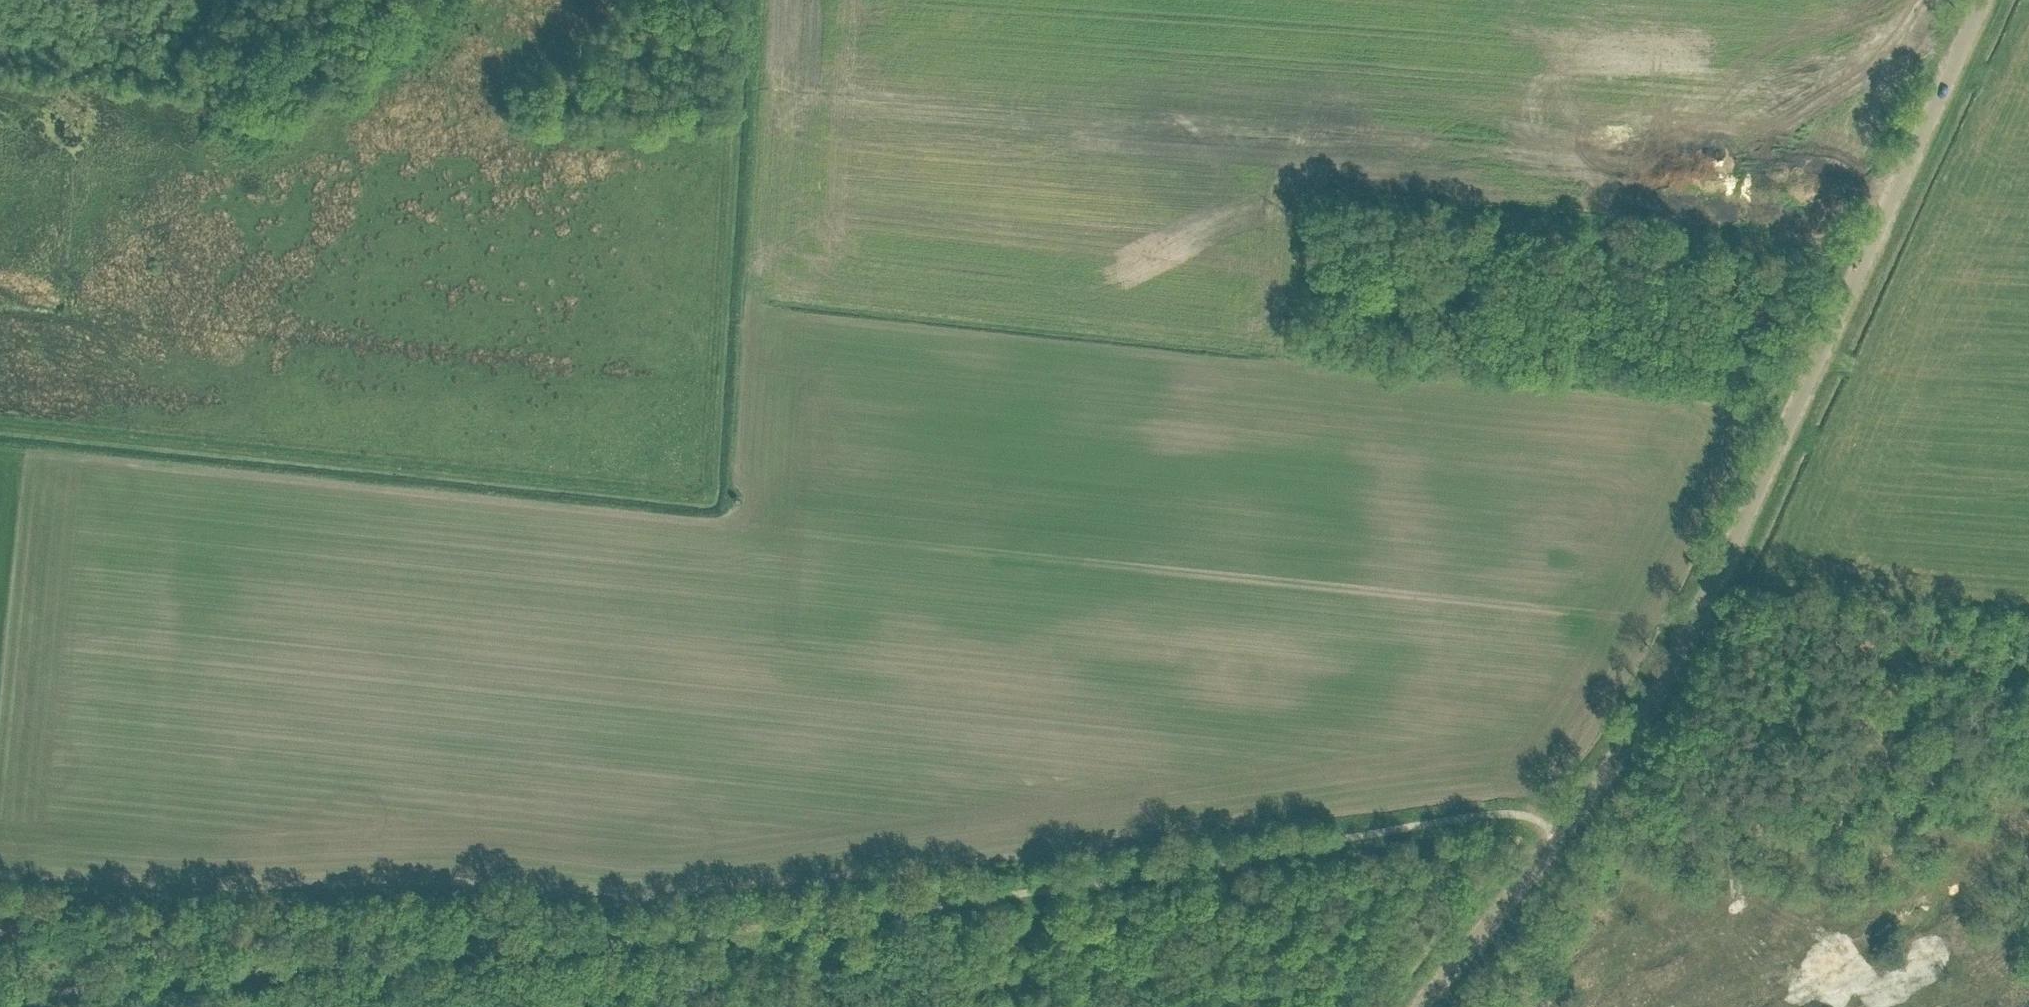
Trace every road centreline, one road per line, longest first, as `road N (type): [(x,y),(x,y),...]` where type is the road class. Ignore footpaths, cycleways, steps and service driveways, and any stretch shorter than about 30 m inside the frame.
road 1 (unclassified): [(1420,1006),(1561,835),(1645,714),(1990,0)]

